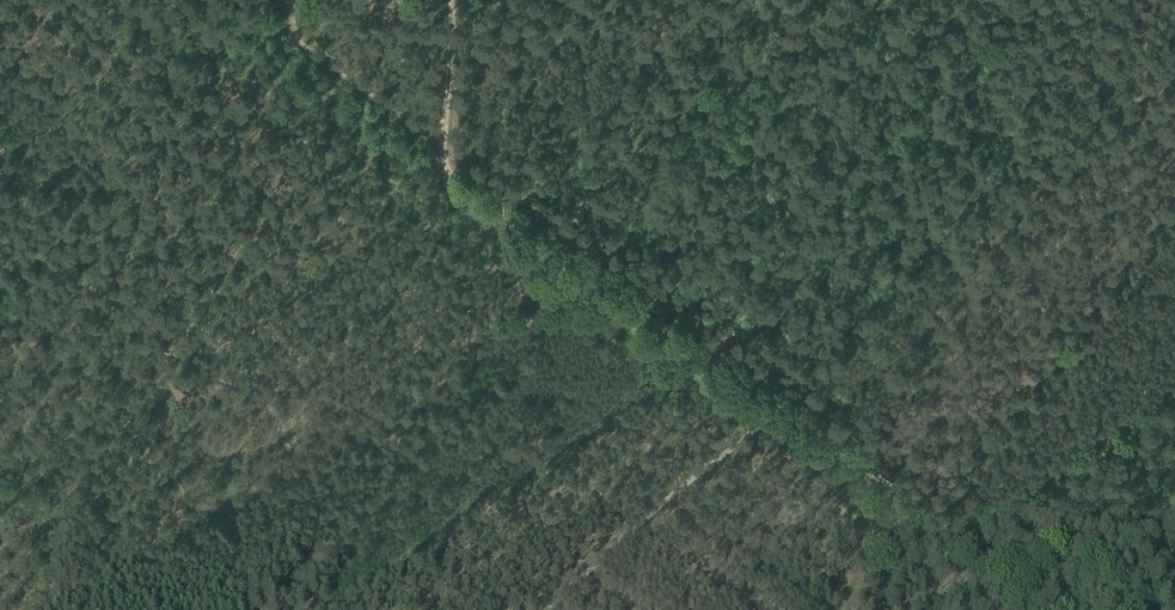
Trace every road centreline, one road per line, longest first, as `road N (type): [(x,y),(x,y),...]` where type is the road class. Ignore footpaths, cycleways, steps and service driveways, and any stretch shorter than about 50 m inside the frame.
road 1 (track): [(1055,609),(447,174),(439,142),(446,0)]
road 2 (track): [(427,0),(258,32),(225,5),(0,152)]
road 3 (track): [(1174,381),(1039,482),(972,549)]
road 4 (track): [(917,512),(839,609)]

